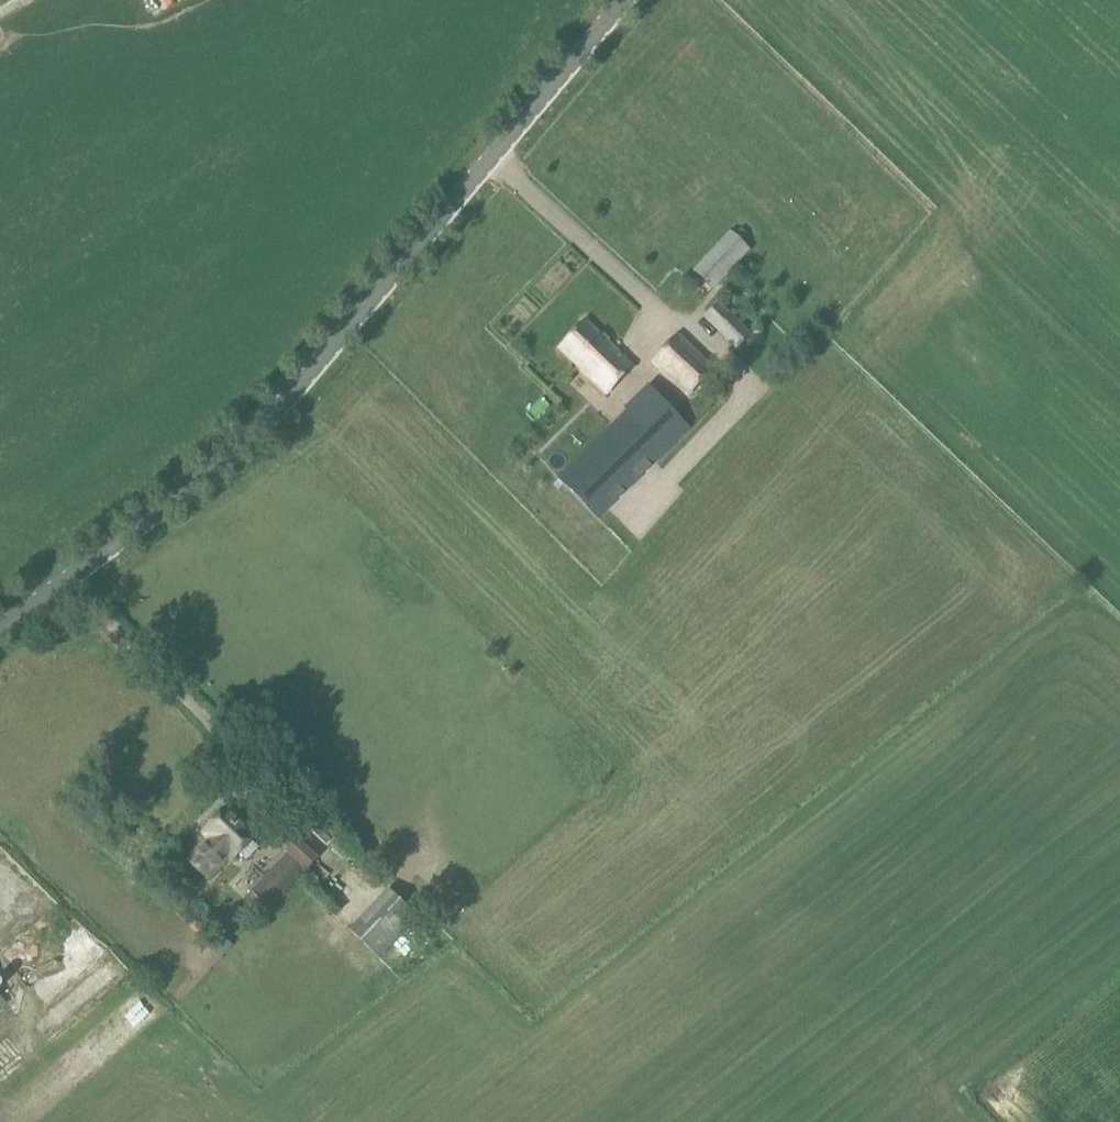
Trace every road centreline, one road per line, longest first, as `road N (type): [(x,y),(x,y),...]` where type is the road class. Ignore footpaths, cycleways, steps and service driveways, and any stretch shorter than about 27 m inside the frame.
road 1 (unclassified): [(0,635),(201,490),(324,377),(638,0)]

